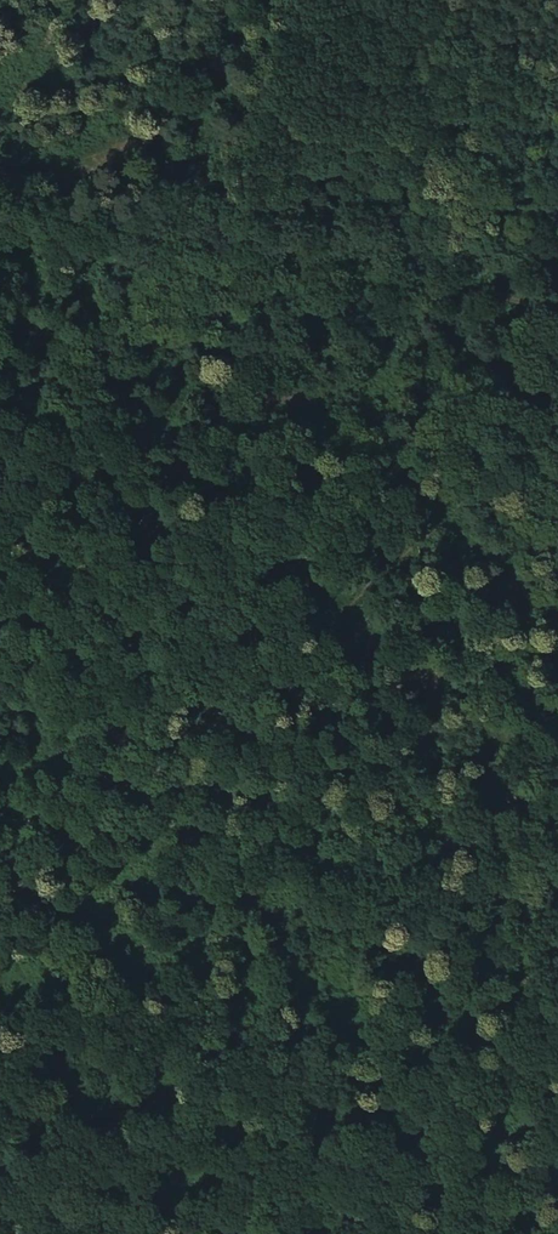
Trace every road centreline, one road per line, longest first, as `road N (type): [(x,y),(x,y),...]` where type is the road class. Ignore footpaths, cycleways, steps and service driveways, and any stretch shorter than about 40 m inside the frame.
road 1 (track): [(0,902),(481,488),(547,371),(557,303)]
road 2 (track): [(557,279),(463,157),(389,0)]
road 3 (track): [(62,176),(169,129),(210,88),(260,0)]

